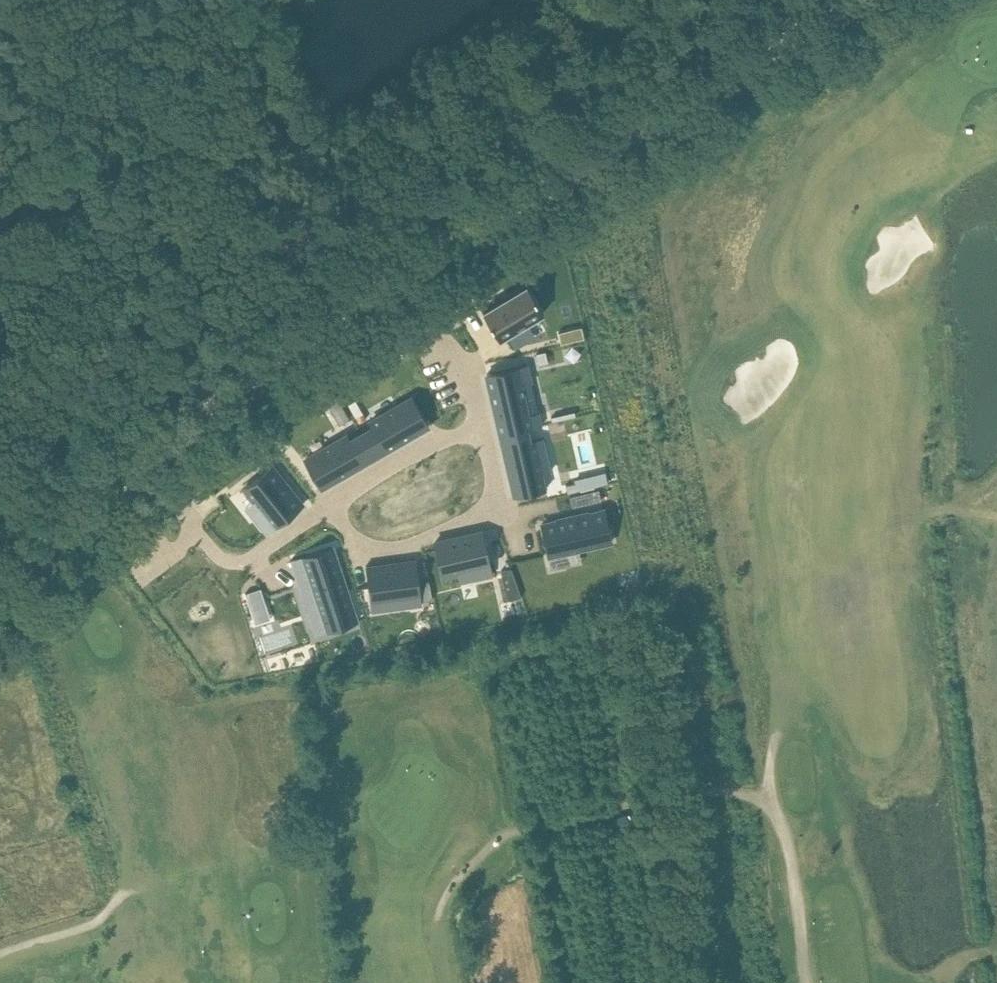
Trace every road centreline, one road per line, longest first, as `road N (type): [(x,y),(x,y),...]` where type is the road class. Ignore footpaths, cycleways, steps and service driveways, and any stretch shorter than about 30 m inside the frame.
road 1 (unclassified): [(401,278),(851,0)]
road 2 (track): [(298,344),(89,55),(66,0)]
road 3 (unclassified): [(140,466),(298,344),(401,278)]
road 4 (residential): [(485,431),(496,501),(468,525),(359,551),(332,500)]
road 5 (residential): [(140,466),(229,561),(261,549),(332,500)]
road 6 (unclassified): [(0,580),(140,466)]
road 7 (residential): [(401,278),(455,354),(485,431)]
road 8 (residential): [(332,500),(405,458),(485,431)]

